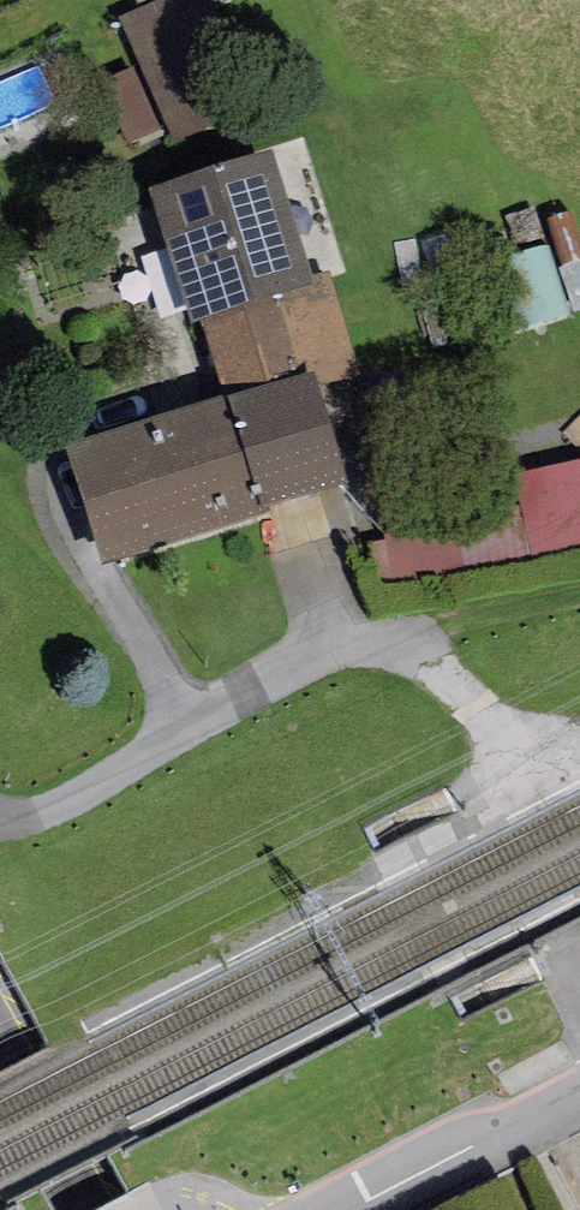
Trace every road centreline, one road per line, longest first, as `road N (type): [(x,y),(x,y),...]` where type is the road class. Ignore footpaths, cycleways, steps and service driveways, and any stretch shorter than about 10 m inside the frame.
road 1 (unclassified): [(579,1094),(356,1209)]
road 2 (unclassified): [(0,1052),(84,1209)]

